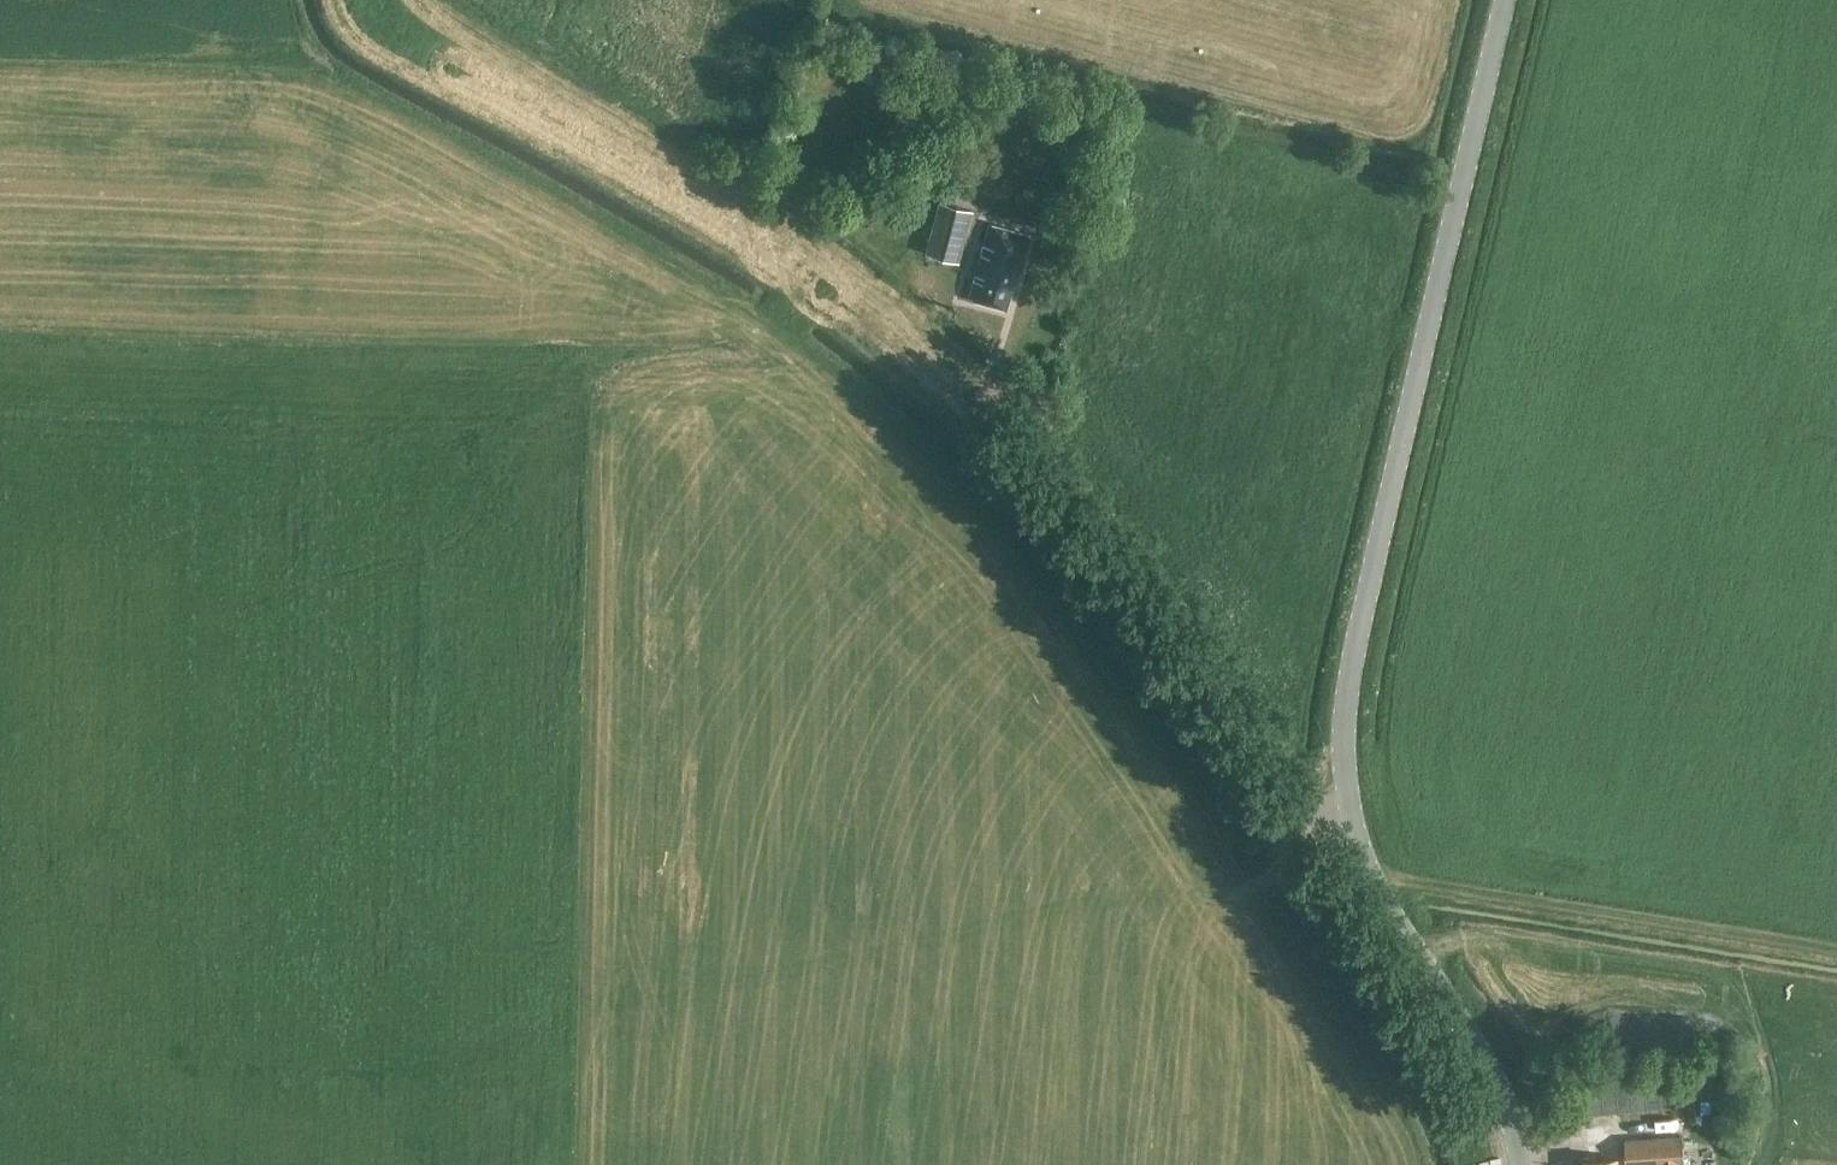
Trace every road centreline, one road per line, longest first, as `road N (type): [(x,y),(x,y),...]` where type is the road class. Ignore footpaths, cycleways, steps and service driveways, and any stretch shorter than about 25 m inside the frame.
road 1 (unclassified): [(1523,1164),(1493,1069),(1352,830),(1350,681),(1506,0)]

